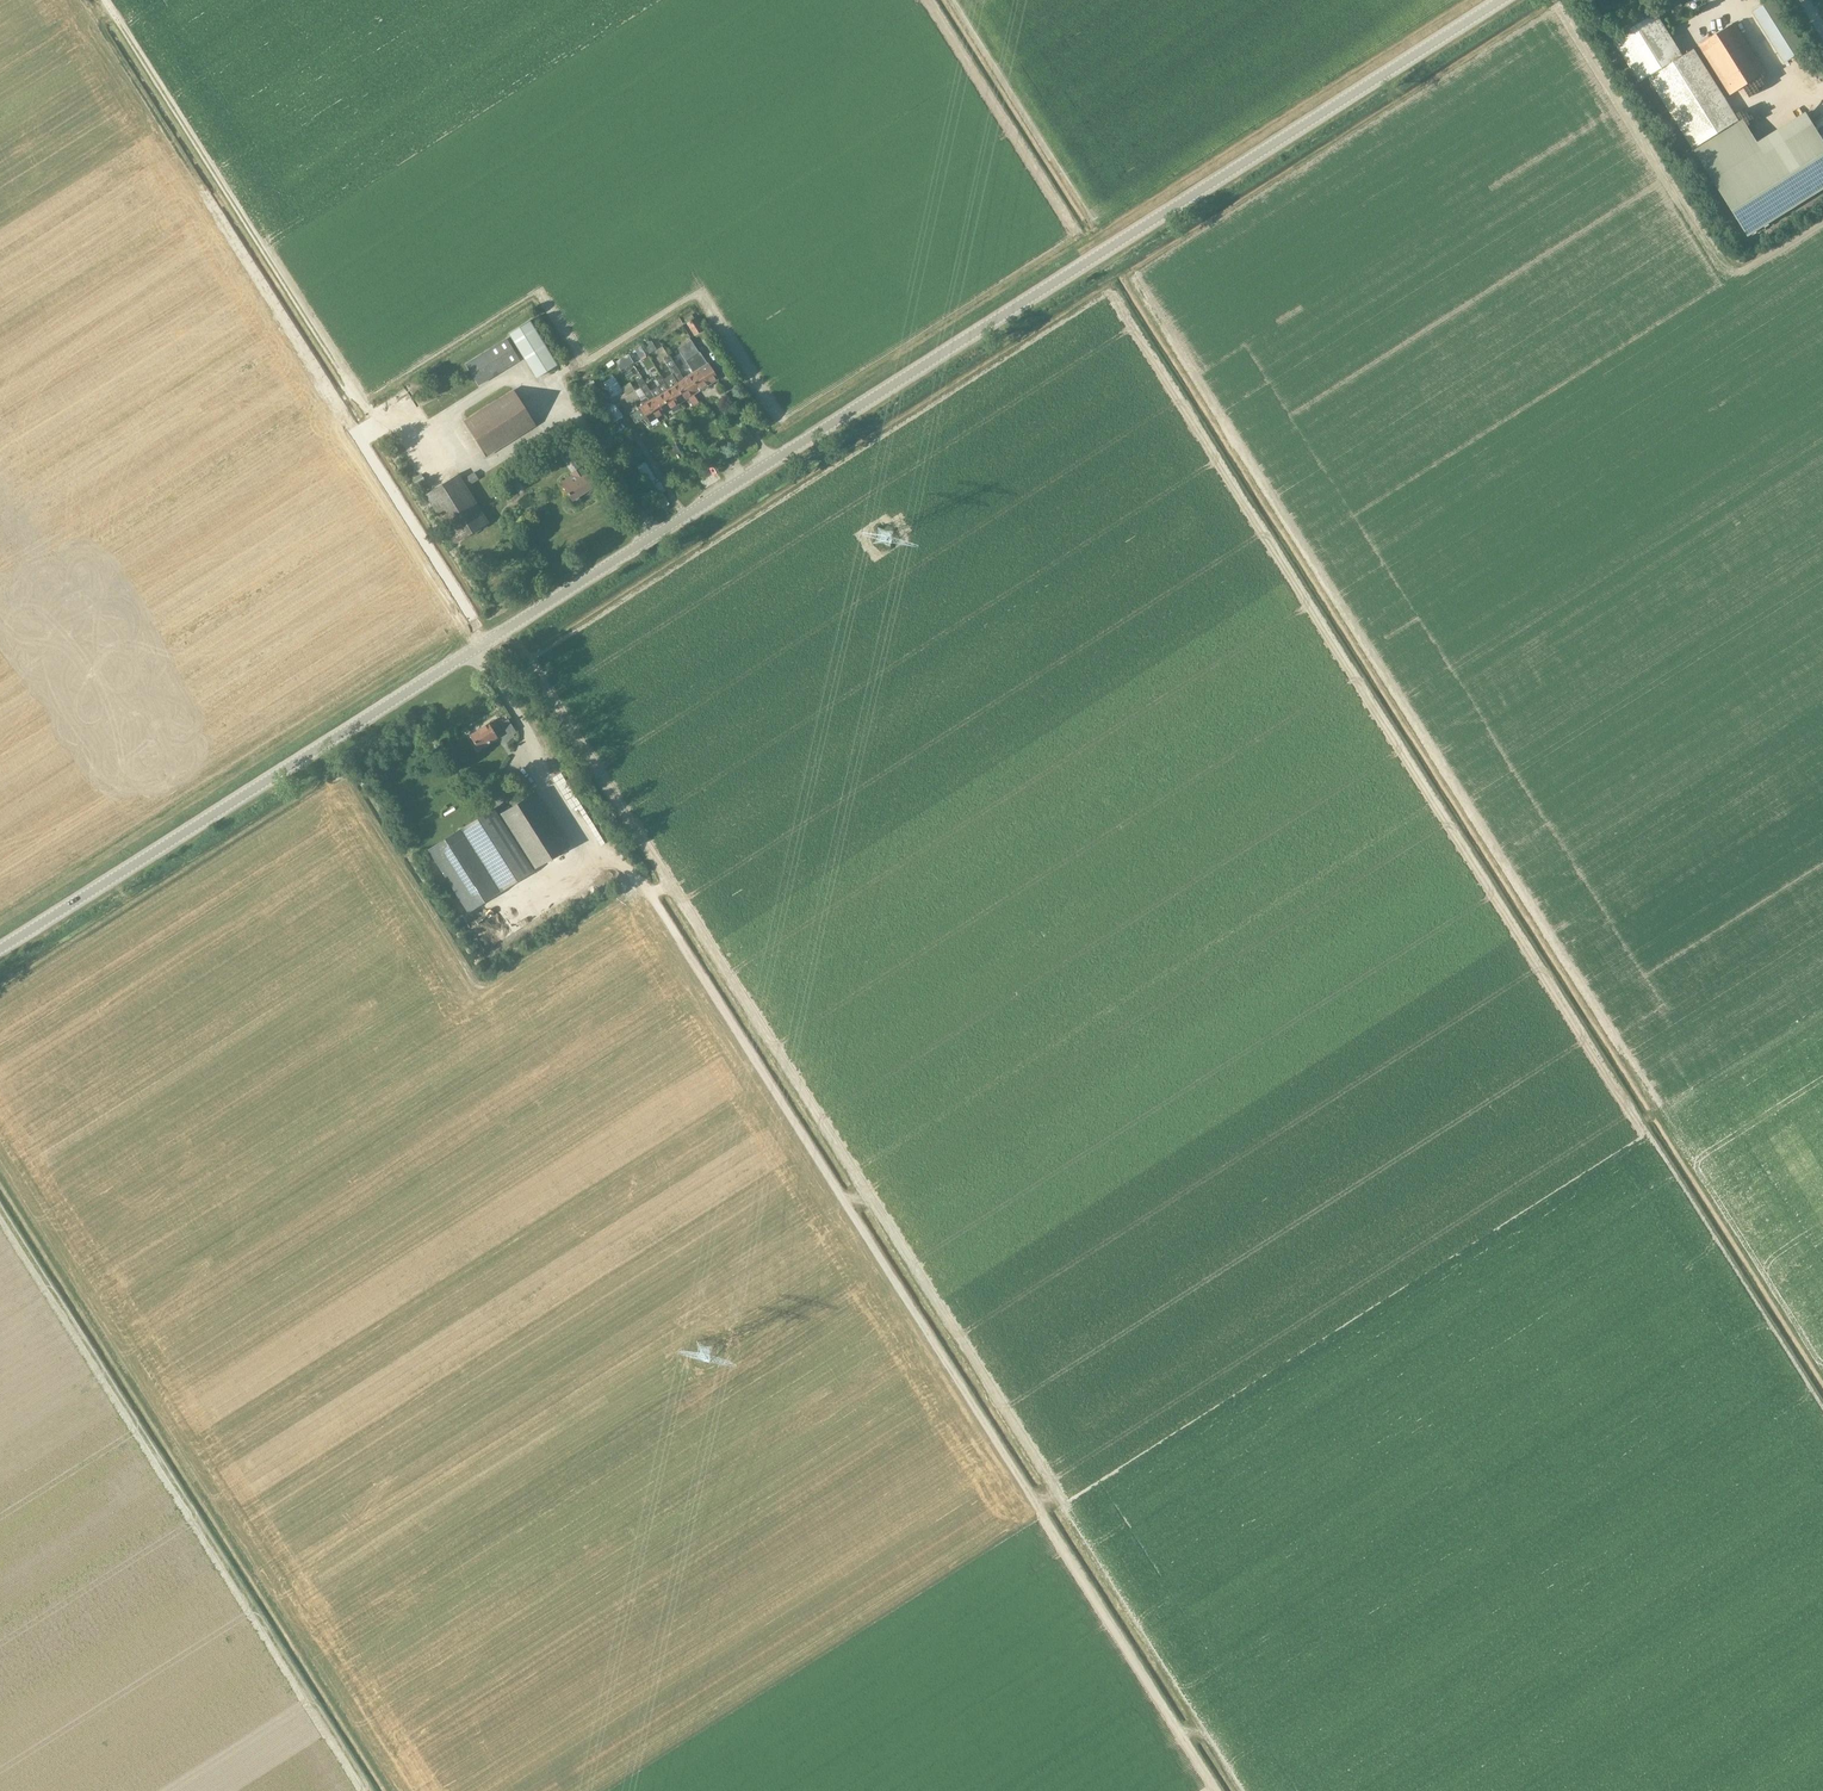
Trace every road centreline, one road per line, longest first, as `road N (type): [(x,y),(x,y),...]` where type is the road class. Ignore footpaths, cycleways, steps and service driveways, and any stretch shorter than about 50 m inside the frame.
road 1 (unclassified): [(0,949),(1502,0)]

